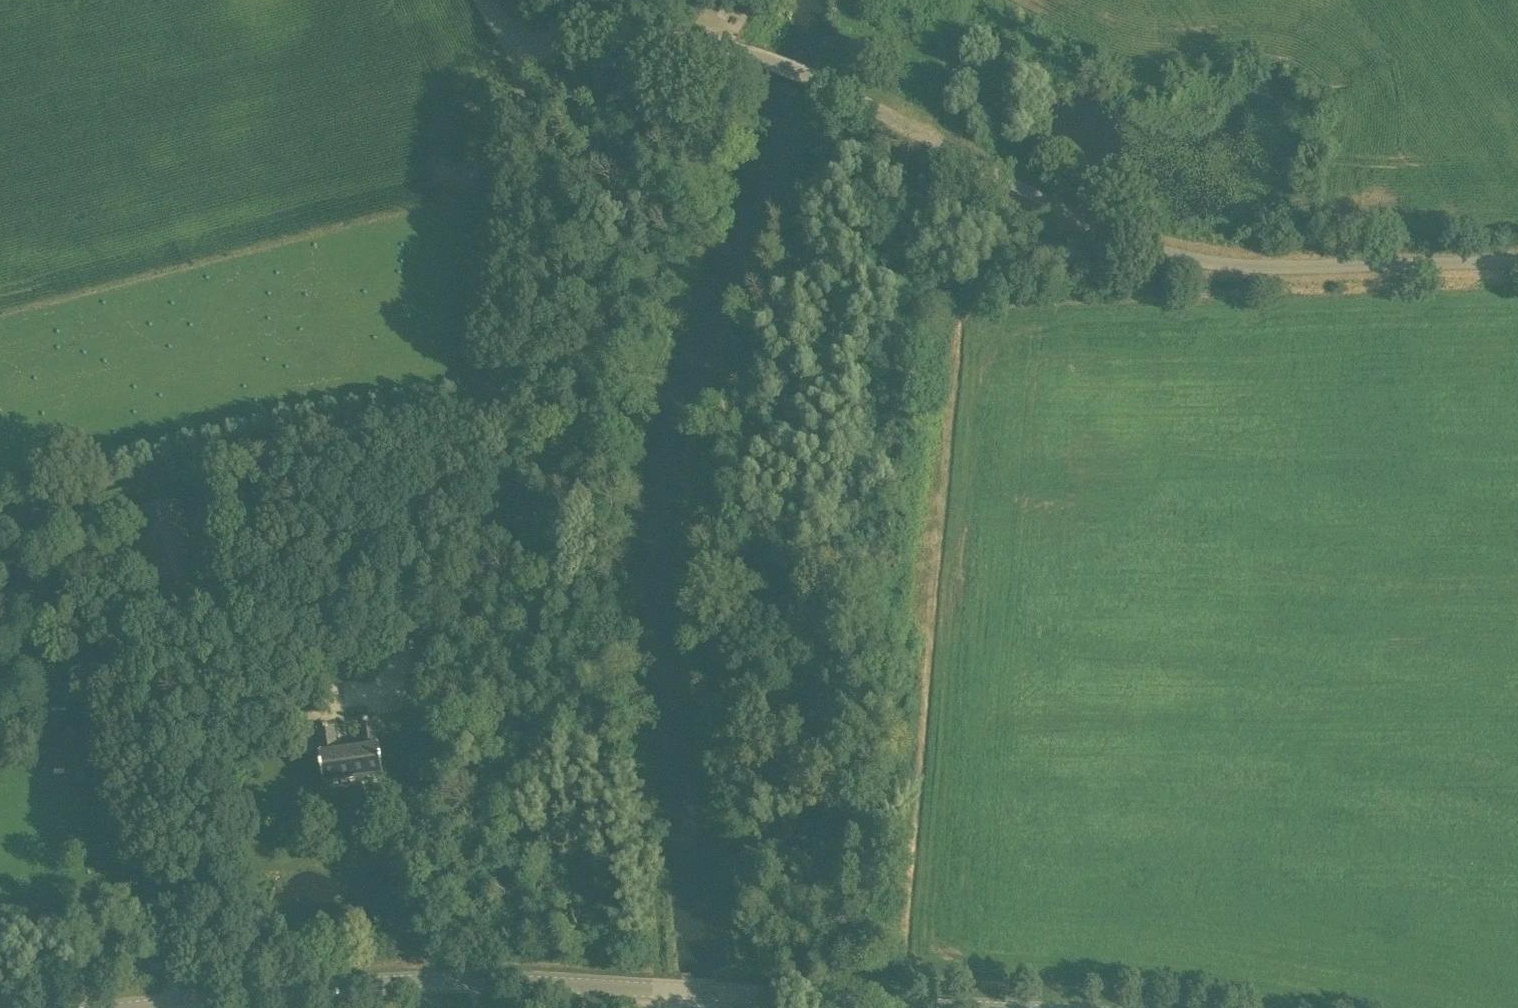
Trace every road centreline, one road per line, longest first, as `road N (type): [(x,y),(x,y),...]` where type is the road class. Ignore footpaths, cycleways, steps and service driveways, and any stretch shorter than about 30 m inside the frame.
road 1 (unclassified): [(1517,261),(1269,267),(1183,257),(1102,230),(836,88),(713,41),(638,32),(531,47)]
road 2 (tertiary): [(1047,1007),(492,978),(341,983),(108,1007)]
road 3 (unclassified): [(43,496),(446,412),(493,387),(519,304),(520,79),(531,47)]

